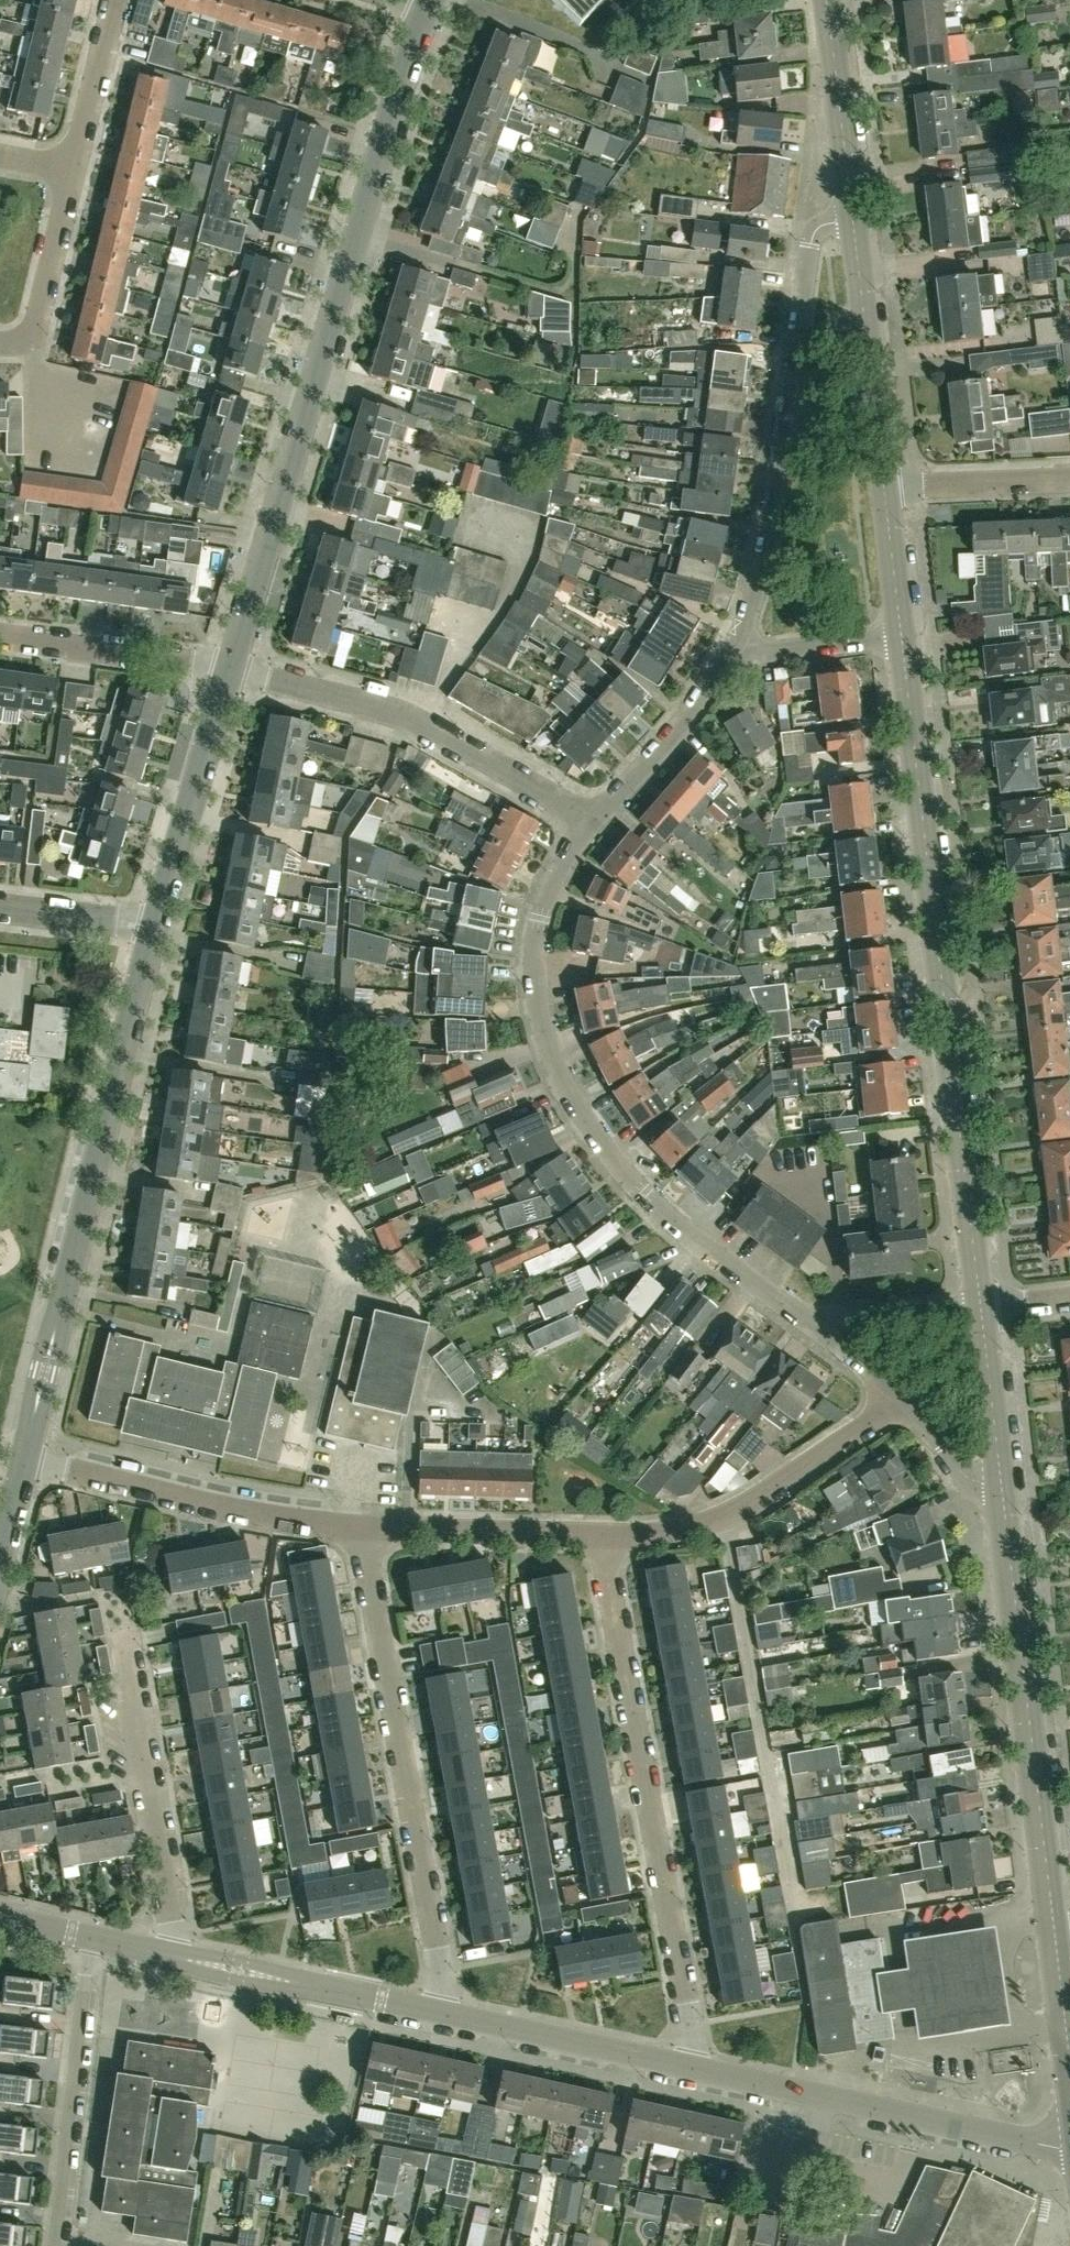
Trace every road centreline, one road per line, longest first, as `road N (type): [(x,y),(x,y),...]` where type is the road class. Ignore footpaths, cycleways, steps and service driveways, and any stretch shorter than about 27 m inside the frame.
road 1 (residential): [(231,671),(426,0)]
road 2 (residential): [(982,1306),(897,634)]
road 3 (residential): [(585,829),(539,919),(533,964),(544,1022),(567,1080),(644,1193),(823,1328)]
road 4 (residential): [(25,1461),(152,926)]
road 5 (unclassified): [(688,2067),(692,2030),(609,1536)]
road 6 (unclassified): [(437,2013),(443,1975),(364,1531)]
road 7 (residential): [(738,647),(764,545),(808,243),(819,224),(848,217)]
road 8 (residential): [(1054,1939),(997,1481)]
road 9 (residential): [(585,829),(420,721),(231,671)]
road 10 (residential): [(1069,2149),(688,2067)]
road 11 (residential): [(25,1461),(278,1520),(364,1531)]
road 12 (residential): [(609,1536),(723,1518),(900,1398)]
road 13 (unclassified): [(174,1958),(120,1644)]
road 14 (residential): [(56,2245),(89,1939)]
road 15 (residential): [(881,492),(848,217)]
road 16 (residential): [(437,2013),(174,1958)]
road 17 (residential): [(152,926),(231,671)]
road 18 (residential): [(688,2067),(437,2013)]
road 19 (residential): [(364,1531),(609,1536)]
road 20 (residential): [(738,647),(585,829)]
road 21 (residential): [(231,671),(0,629)]
road 22 (residential): [(848,217),(823,0)]
road 23 (residential): [(881,492),(1069,481)]
road 24 (residential): [(14,324),(34,285),(62,156)]
road 25 (residential): [(997,1481),(982,1306)]
road 26 (residential): [(62,156),(106,0)]
road 27 (residential): [(823,1328),(982,1306)]
road 28 (residential): [(738,647),(897,634)]
road 29 (residential): [(152,926),(0,908)]
road 30 (residential): [(897,634),(881,492)]
road 31 (residential): [(997,1481),(964,1474),(900,1398)]
road 32 (residential): [(1069,2069),(1054,1939)]
road 33 (residential): [(14,324),(69,436)]

